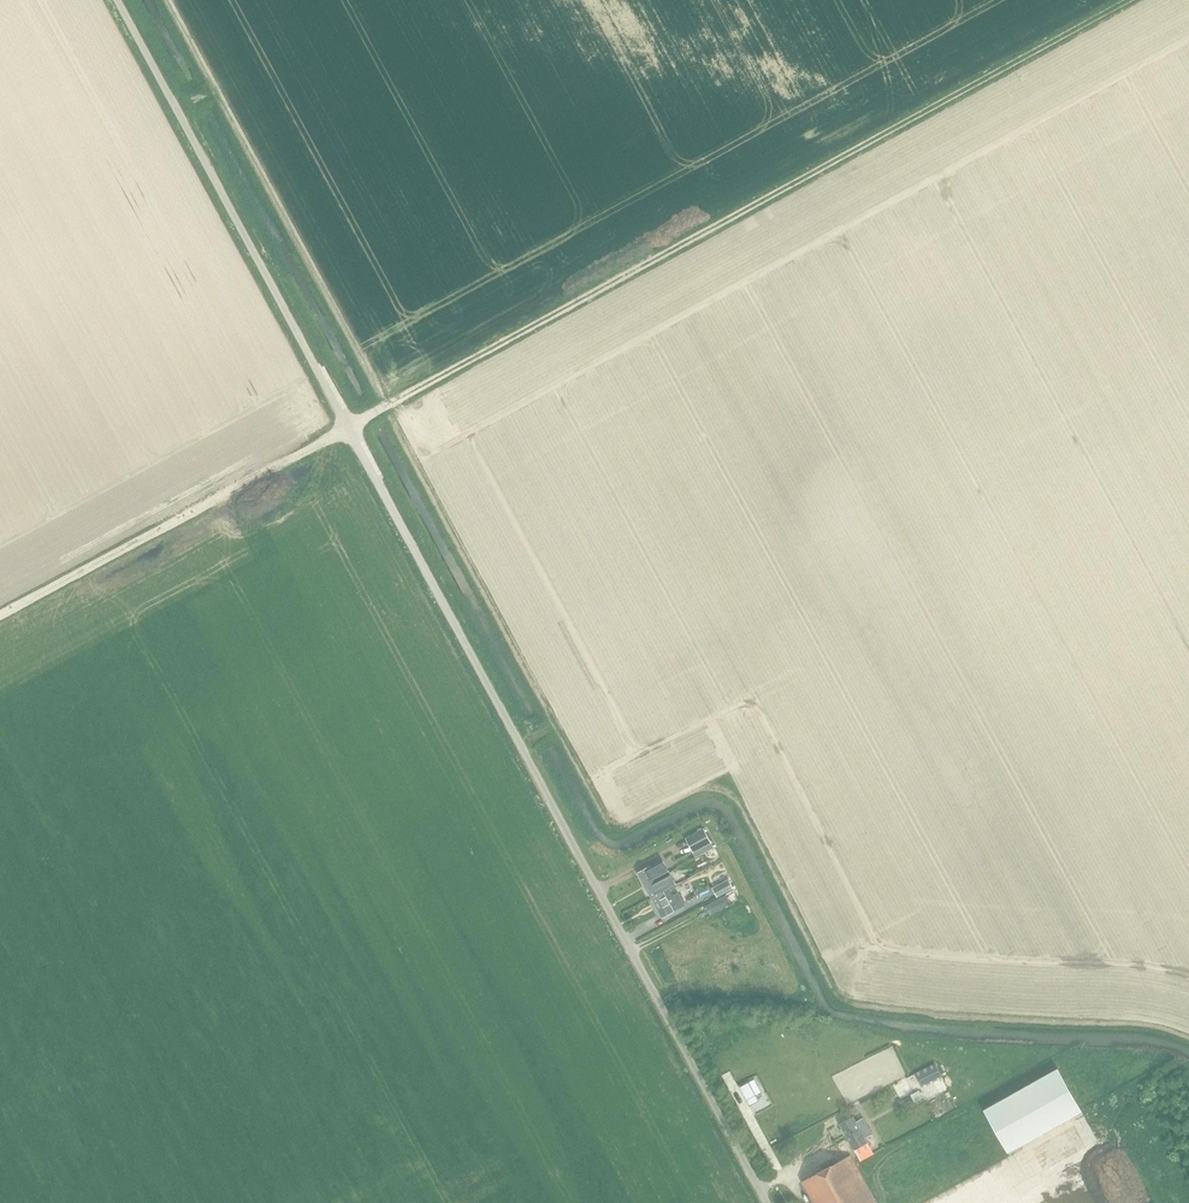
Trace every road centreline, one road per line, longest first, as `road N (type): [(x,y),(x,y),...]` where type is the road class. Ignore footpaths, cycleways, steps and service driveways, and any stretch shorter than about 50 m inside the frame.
road 1 (unclassified): [(769,1202),(123,0)]
road 2 (track): [(1131,0),(0,617)]

